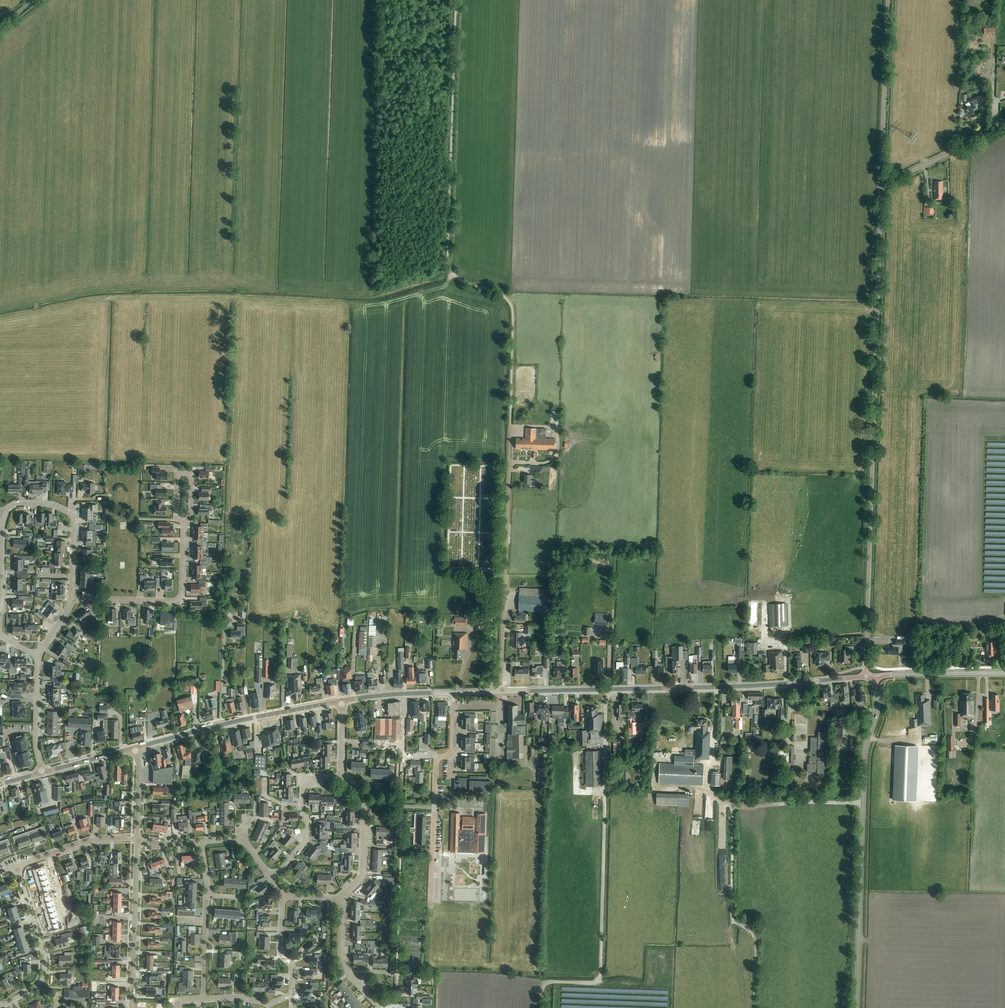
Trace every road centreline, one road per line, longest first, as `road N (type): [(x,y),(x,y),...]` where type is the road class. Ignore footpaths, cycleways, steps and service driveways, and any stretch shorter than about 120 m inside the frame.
road 1 (unclassified): [(866,677),(882,185)]
road 2 (tertiary): [(500,691),(866,677)]
road 3 (unclassified): [(857,1007),(864,766),(877,714),(875,677)]
road 4 (residential): [(500,691),(511,426)]
road 5 (unclassified): [(882,185),(888,0)]
road 6 (residential): [(433,858),(437,763),(452,752),(454,692)]
road 7 (residential): [(132,1007),(138,840)]
road 8 (residential): [(0,1007),(44,975),(17,867)]
road 9 (residential): [(109,599),(182,601),(184,524)]
road 10 (residential): [(272,879),(305,842),(305,780),(341,777)]
road 11 (residential): [(341,899),(363,877),(364,804),(341,777)]
road 12 (unclassified): [(882,185),(1004,127)]
road 13 (tertiary): [(875,677),(1004,674)]
road 14 (residential): [(72,576),(69,513),(20,504),(7,513)]
road 15 (residential): [(17,867),(90,841),(138,840)]
road 16 (tertiary): [(219,726),(341,701)]

